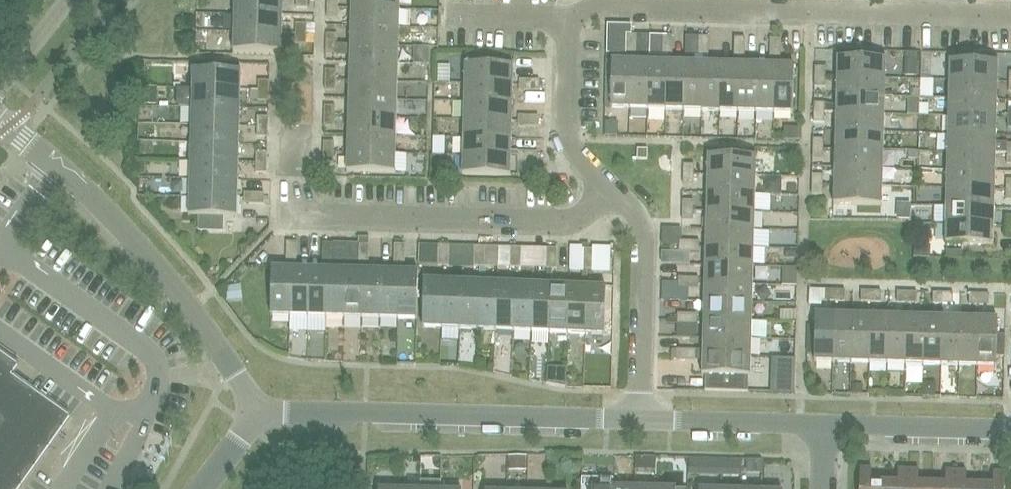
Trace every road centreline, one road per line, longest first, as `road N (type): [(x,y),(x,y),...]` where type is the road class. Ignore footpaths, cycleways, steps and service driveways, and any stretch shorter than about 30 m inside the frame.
road 1 (residential): [(1010,6),(593,5),(574,23)]
road 2 (unclassified): [(260,414),(190,310),(109,214),(7,127)]
road 3 (unclassified): [(260,414),(641,419)]
road 4 (residential): [(293,216),(556,220),(591,210),(613,192)]
road 5 (residential): [(641,419),(647,241),(613,192)]
road 6 (residential): [(613,192),(573,158),(574,23)]
road 7 (unclassified): [(641,419),(828,424)]
road 8 (unclassified): [(828,424),(1010,430)]
road 9 (residential): [(574,23),(555,10),(452,12)]

